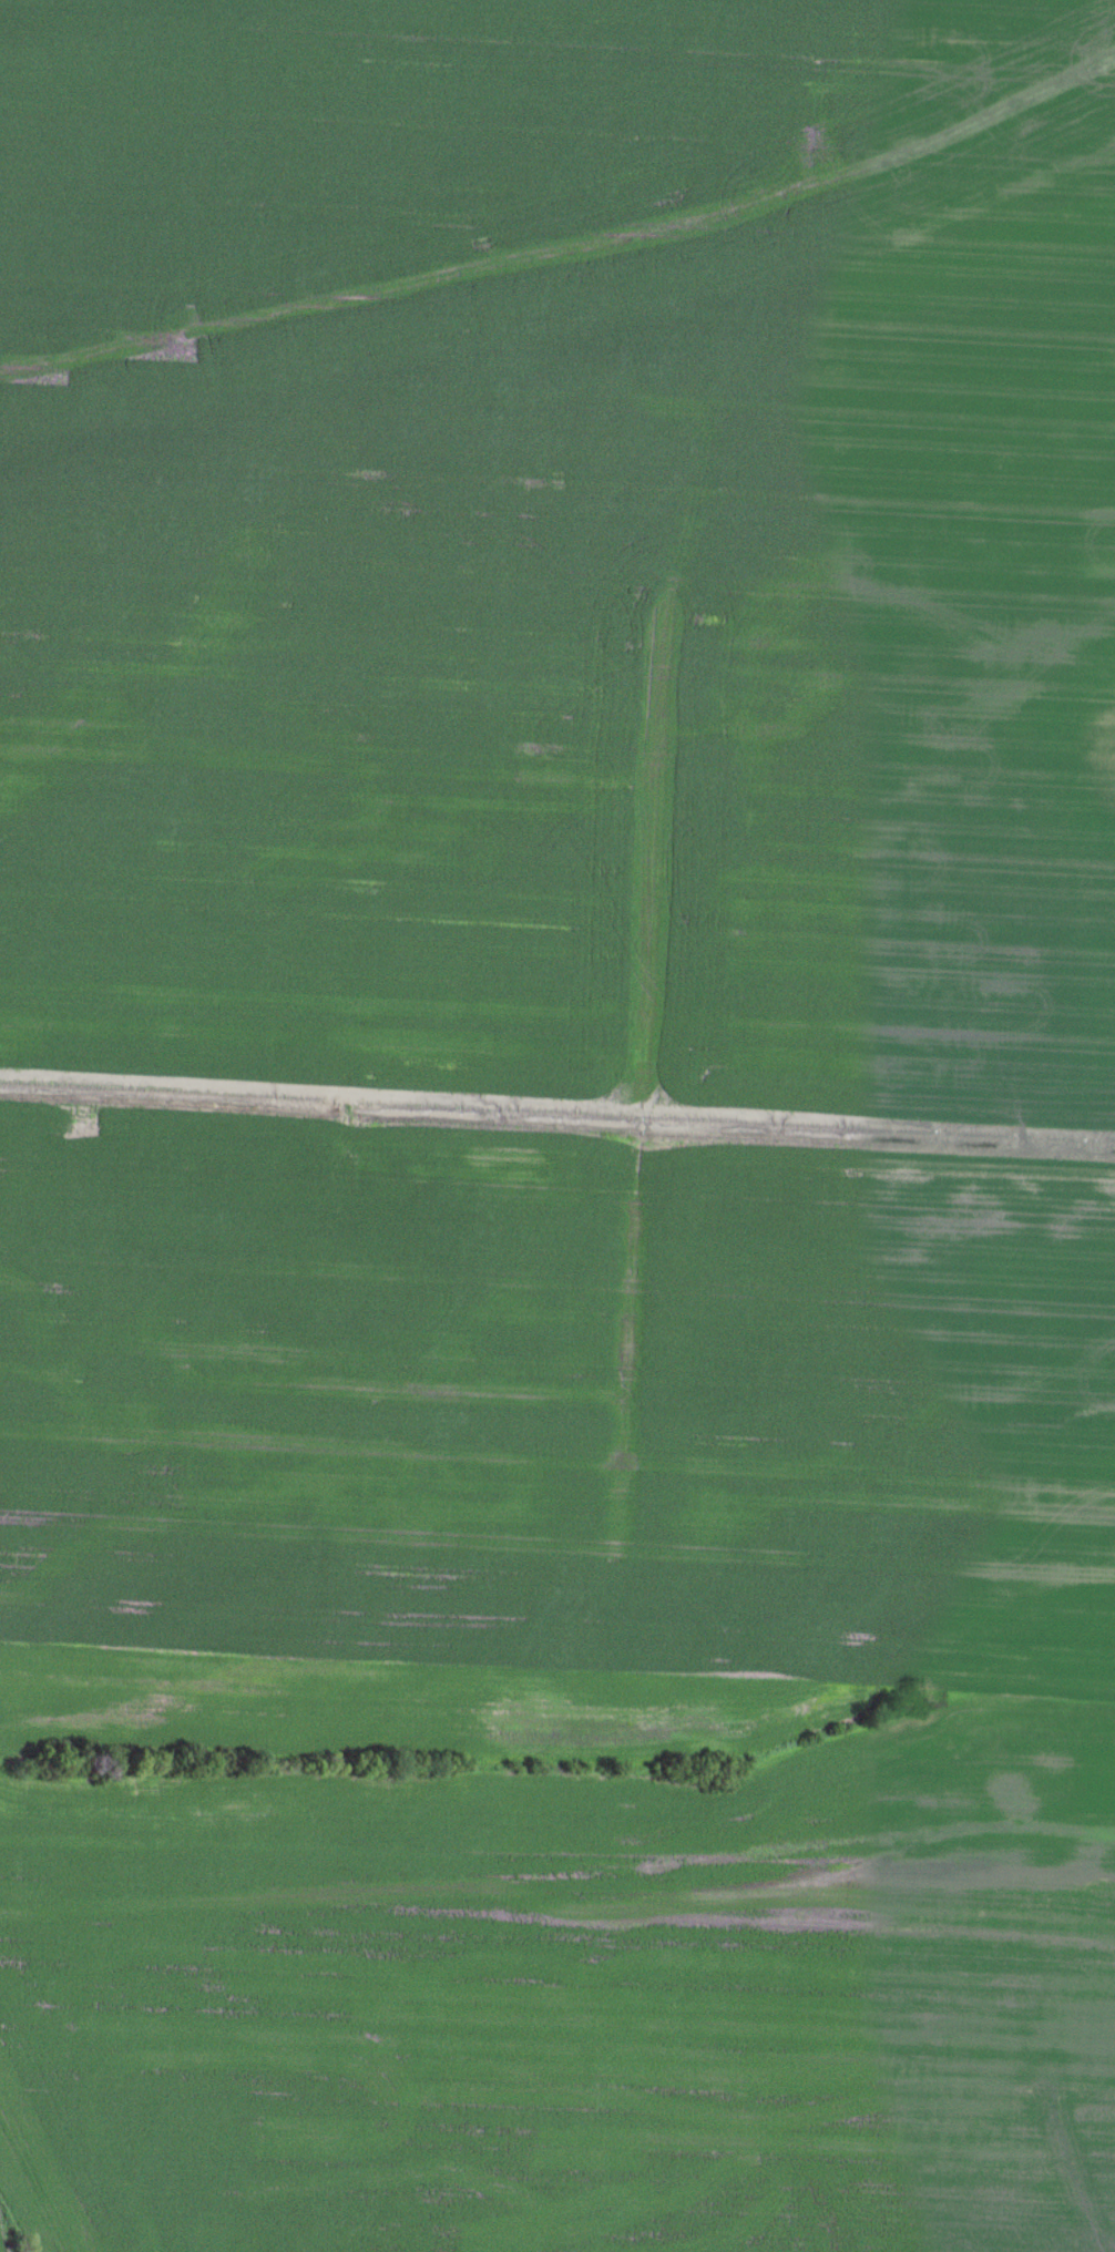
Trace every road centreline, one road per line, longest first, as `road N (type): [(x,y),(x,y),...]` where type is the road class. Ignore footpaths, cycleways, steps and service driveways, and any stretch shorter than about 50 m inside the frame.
road 1 (residential): [(0,1080),(1114,1145)]

